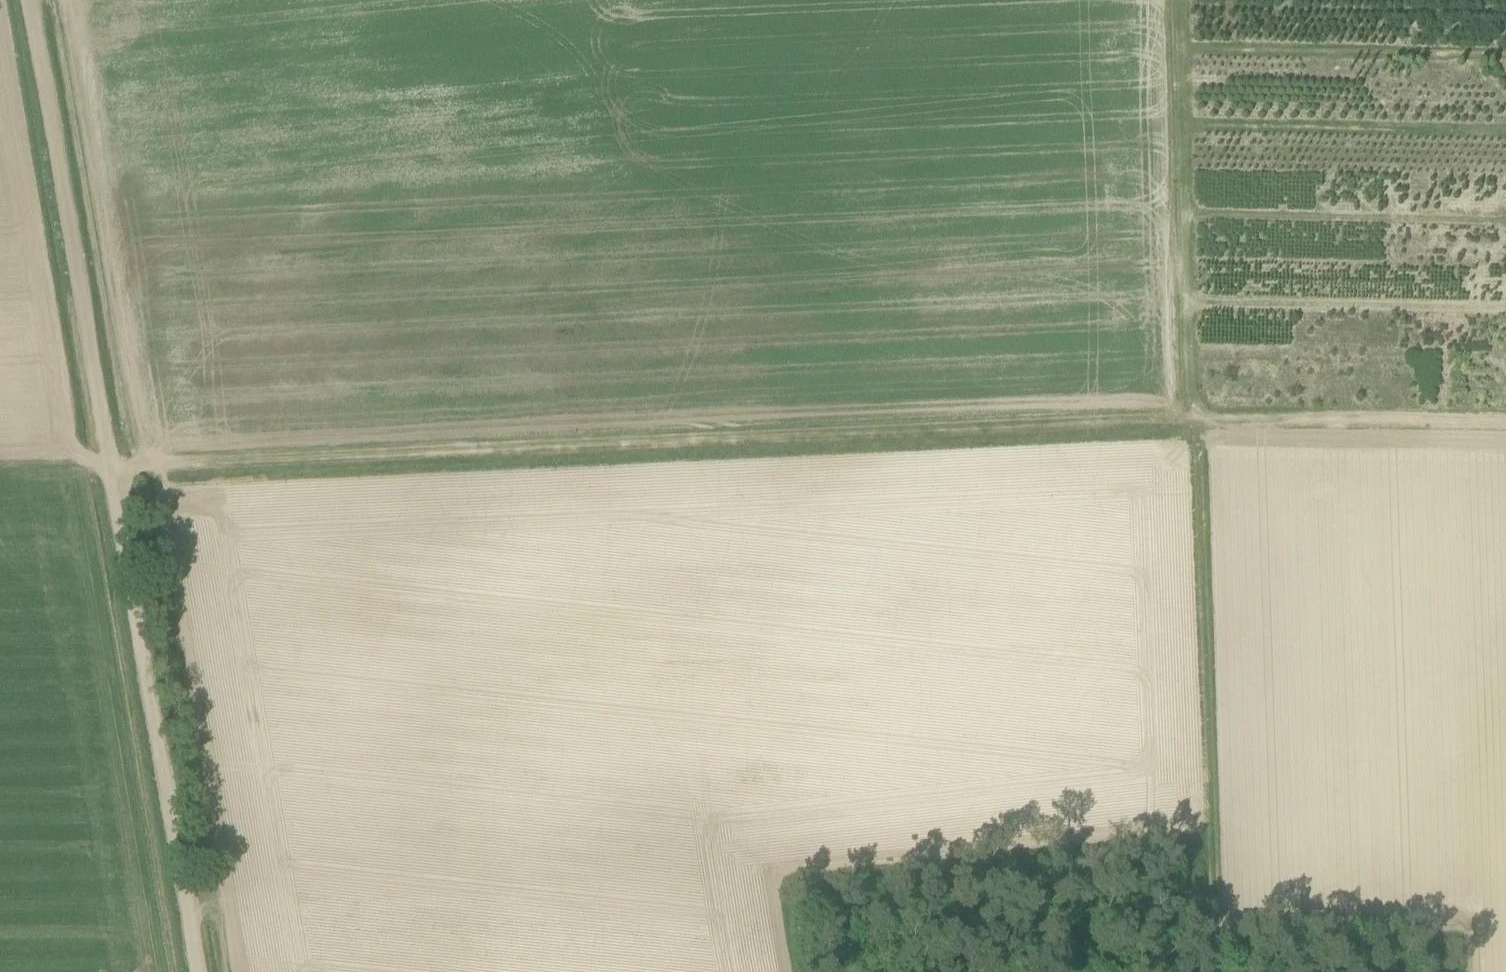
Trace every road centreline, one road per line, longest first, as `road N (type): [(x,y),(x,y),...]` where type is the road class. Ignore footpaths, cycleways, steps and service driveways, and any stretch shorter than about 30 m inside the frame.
road 1 (track): [(110,469),(1197,421),(1505,423)]
road 2 (track): [(1197,421),(1215,971)]
road 3 (track): [(110,469),(198,971)]
road 4 (track): [(30,0),(110,469)]

